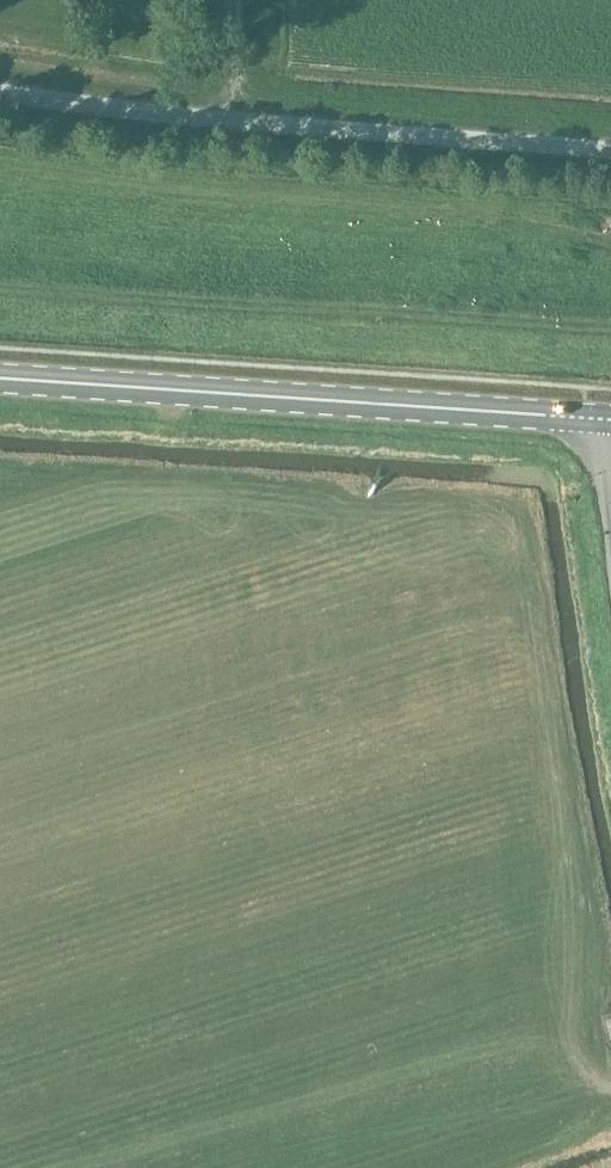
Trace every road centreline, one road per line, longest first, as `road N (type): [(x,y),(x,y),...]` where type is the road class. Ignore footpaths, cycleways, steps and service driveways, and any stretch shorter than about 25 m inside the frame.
road 1 (unclassified): [(610,153),(236,123),(0,88)]
road 2 (primary): [(589,418),(0,377)]
road 3 (unclassified): [(610,553),(589,418)]

